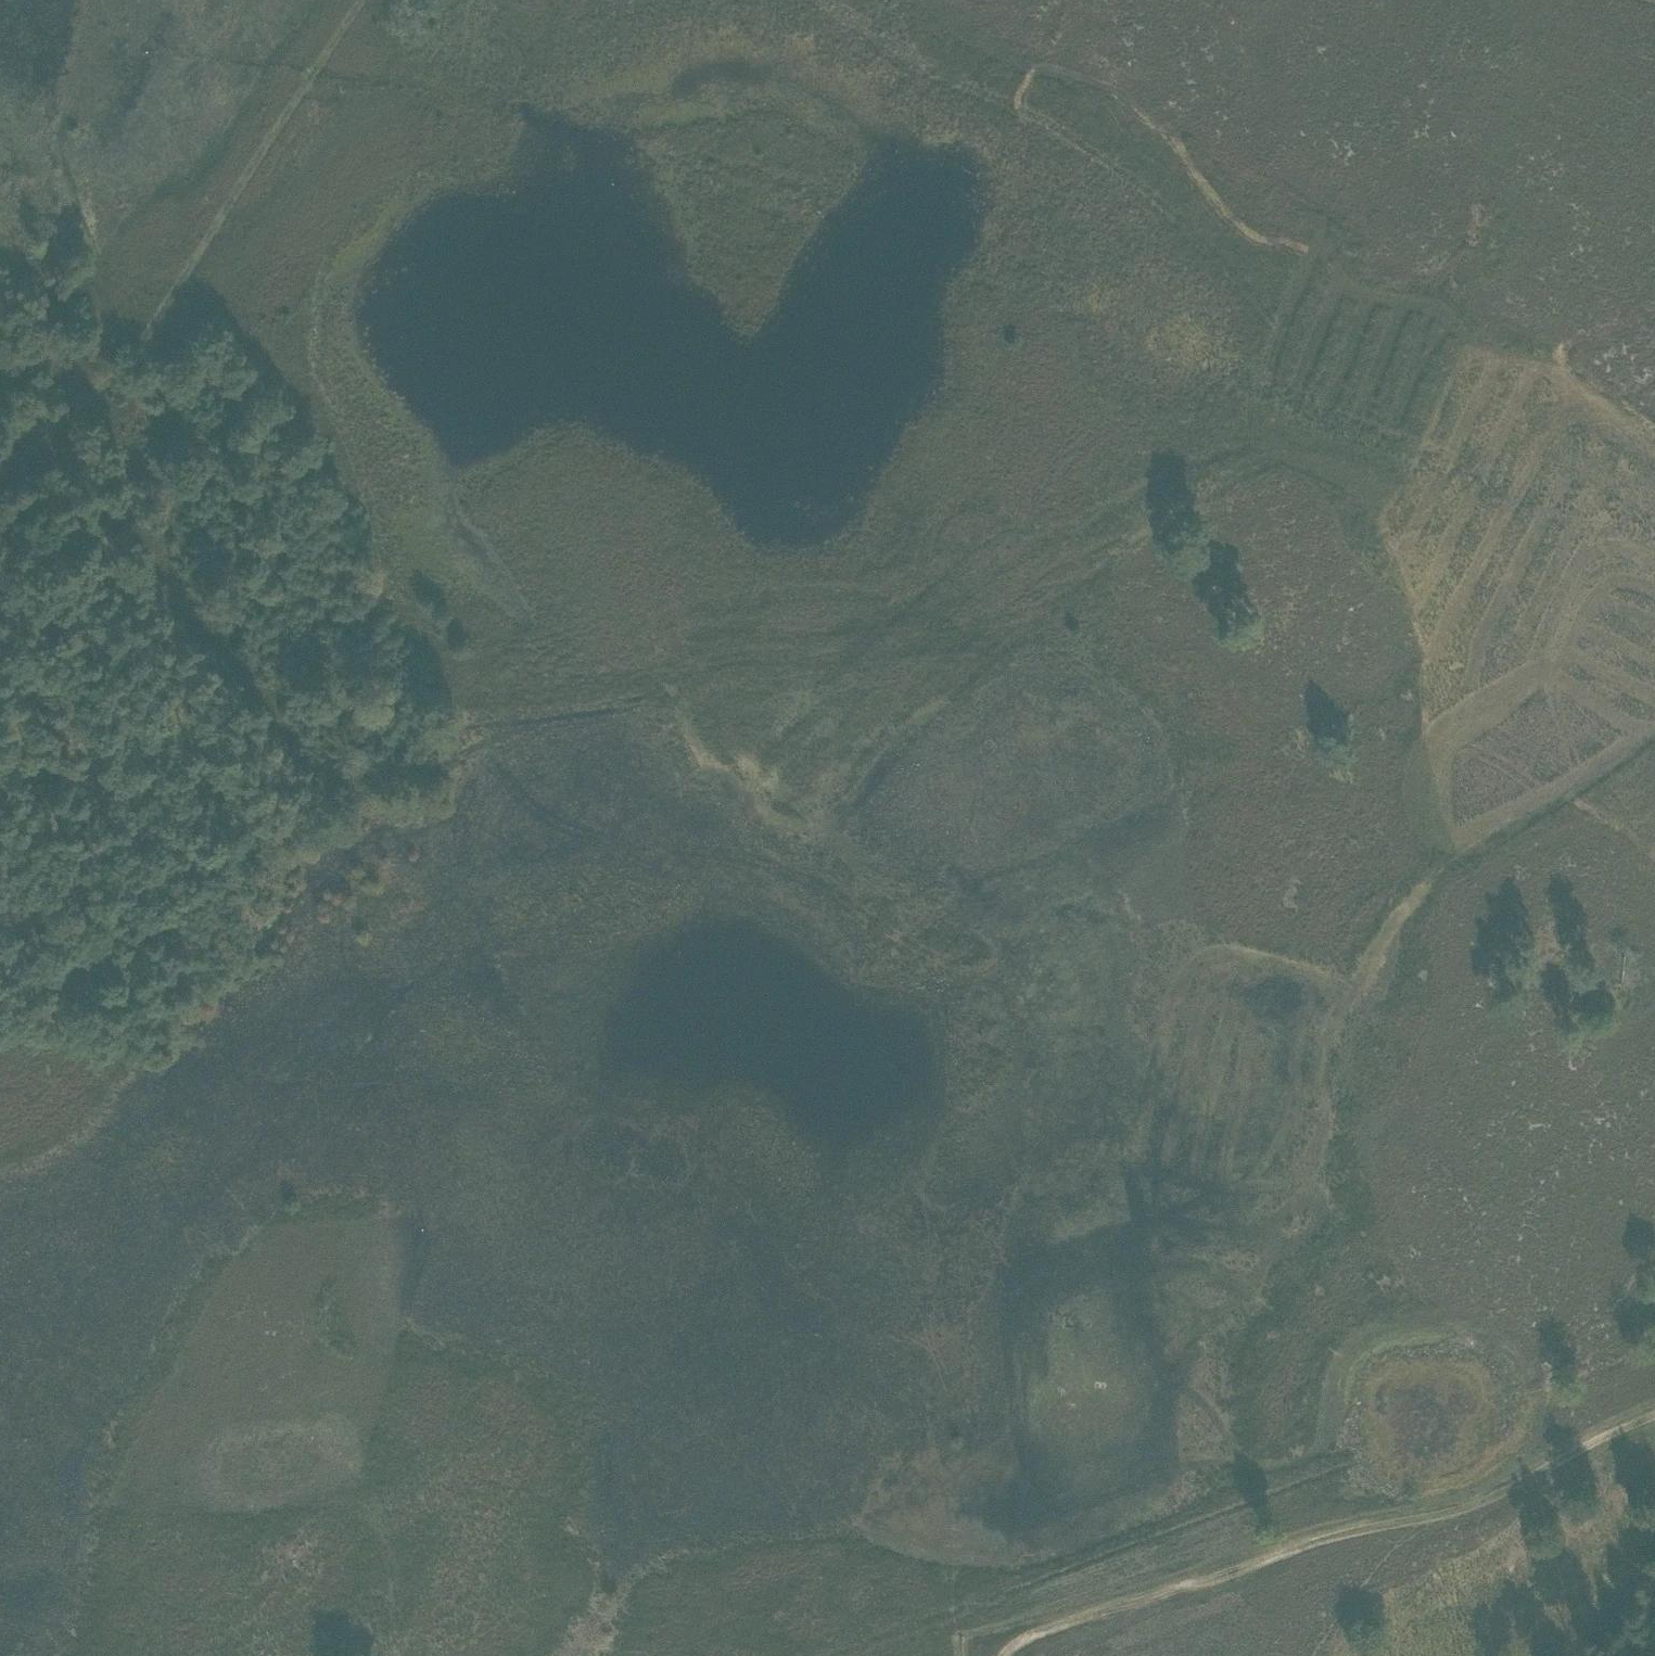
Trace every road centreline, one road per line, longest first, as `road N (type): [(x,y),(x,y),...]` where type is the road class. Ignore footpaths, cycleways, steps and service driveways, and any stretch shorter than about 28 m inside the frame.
road 1 (track): [(1654,1411),(1484,1502),(1320,1539),(1024,1639),(1000,1655)]

